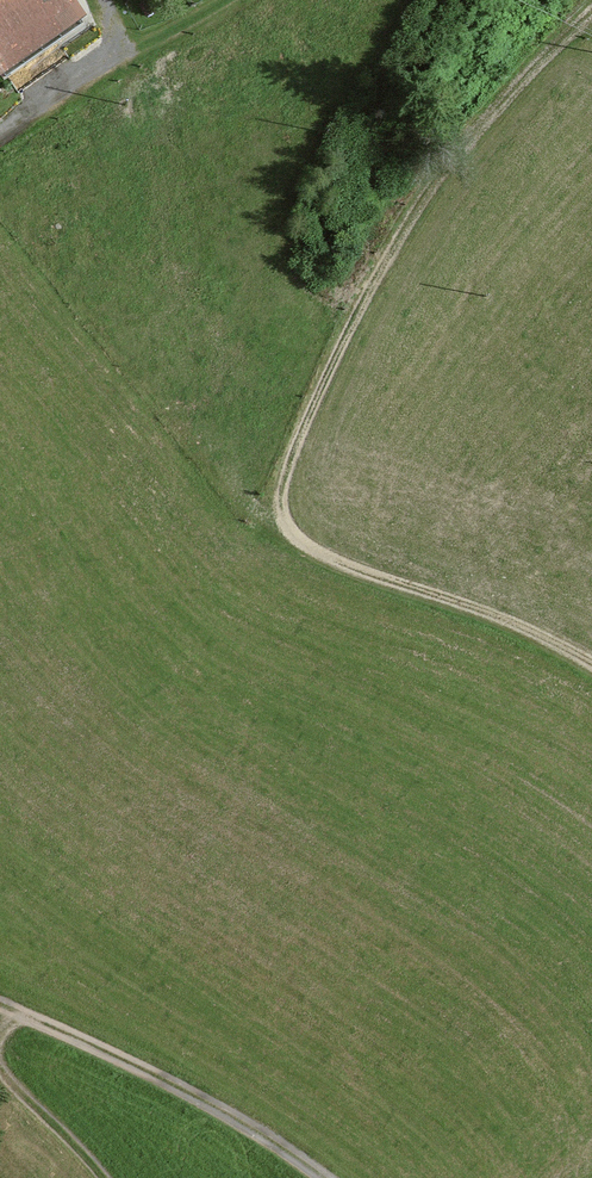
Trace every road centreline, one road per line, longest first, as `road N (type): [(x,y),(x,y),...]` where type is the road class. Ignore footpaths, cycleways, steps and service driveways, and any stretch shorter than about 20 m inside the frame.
road 1 (track): [(572,31),(423,206),(364,308),(290,470),(285,512),(299,550),(332,575),(541,647),(591,676)]
road 2 (track): [(316,1177),(209,1111),(29,1017)]
road 3 (track): [(0,139),(129,51)]
road 4 (track): [(96,1177),(0,1066)]

